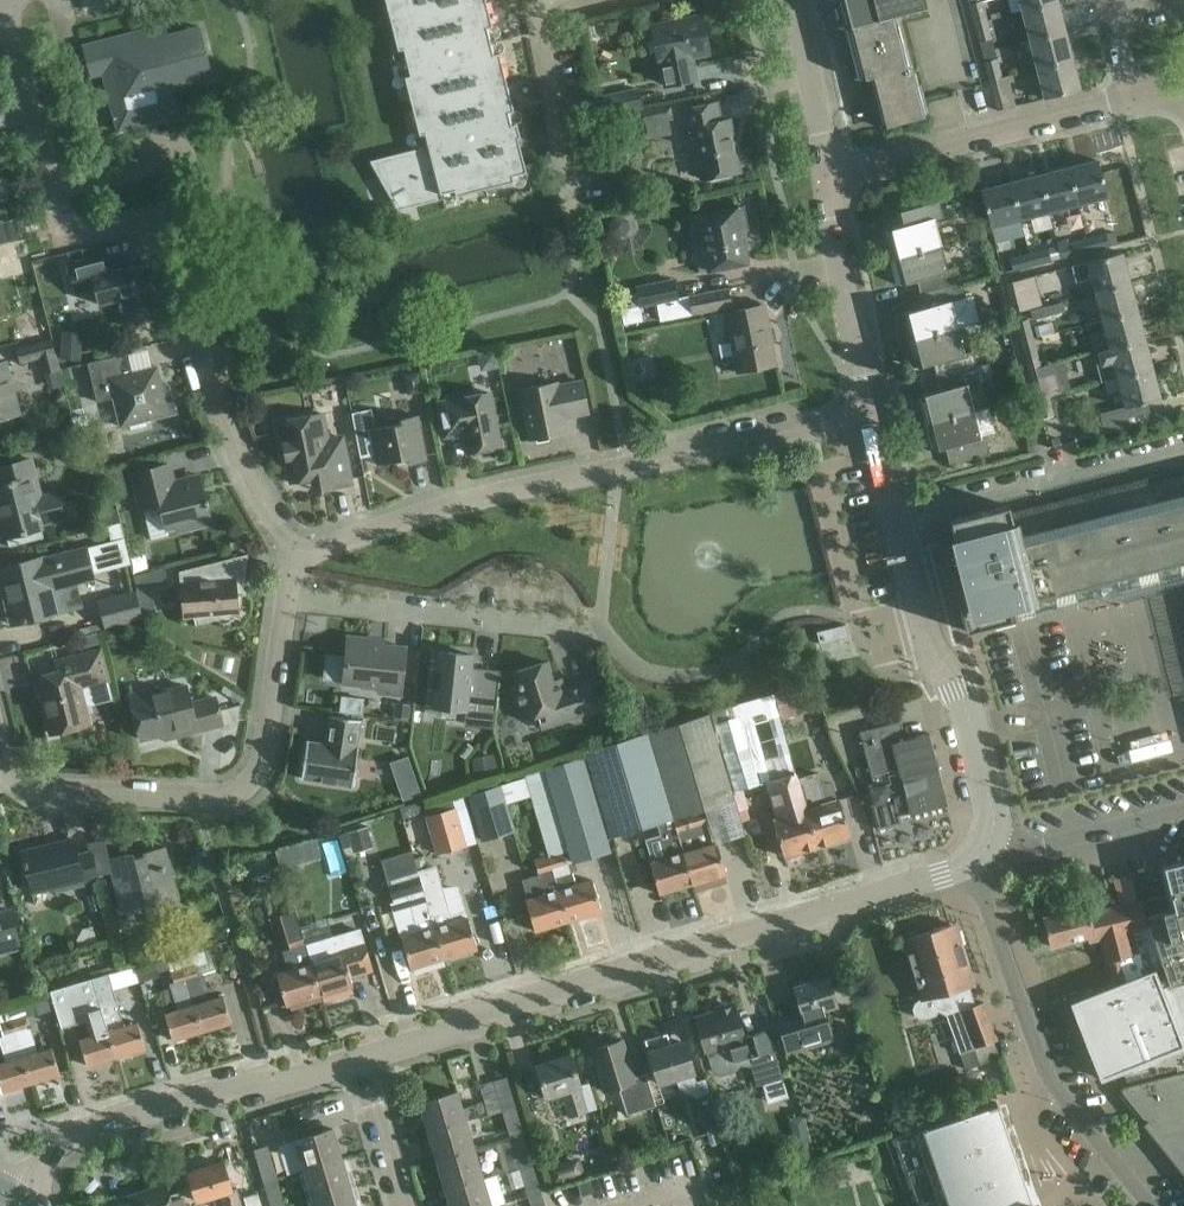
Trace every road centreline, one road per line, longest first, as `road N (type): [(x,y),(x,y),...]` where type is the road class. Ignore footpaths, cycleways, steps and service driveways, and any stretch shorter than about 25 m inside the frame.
road 1 (residential): [(358,1060),(445,1033),(486,1011),(970,863)]
road 2 (residential): [(300,562),(335,543),(518,488),(870,420)]
road 3 (residential): [(300,562),(225,443),(177,267),(151,242),(86,235),(63,198)]
road 4 (residential): [(992,837),(995,821),(963,698),(926,635),(870,420)]
road 5 (residential): [(12,775),(41,791),(195,797),(252,784),(287,598)]
road 6 (residential): [(970,863),(1049,1080),(1150,1205)]
road 7 (residential): [(15,1199),(72,1135),(358,1060)]
road 8 (residential): [(601,634),(287,598)]
road 9 (residential): [(831,172),(1134,99)]
road 10 (residential): [(870,420),(829,224),(831,172)]
road 11 (residential): [(63,198),(3,0)]
road 12 (residential): [(1183,810),(1039,846),(992,837)]
road 13 (residential): [(831,172),(794,0)]
road 14 (residential): [(63,198),(214,156)]
road 15 (residential): [(402,1205),(358,1060)]
road 16 (residential): [(1134,99),(1116,17),(1154,0)]

